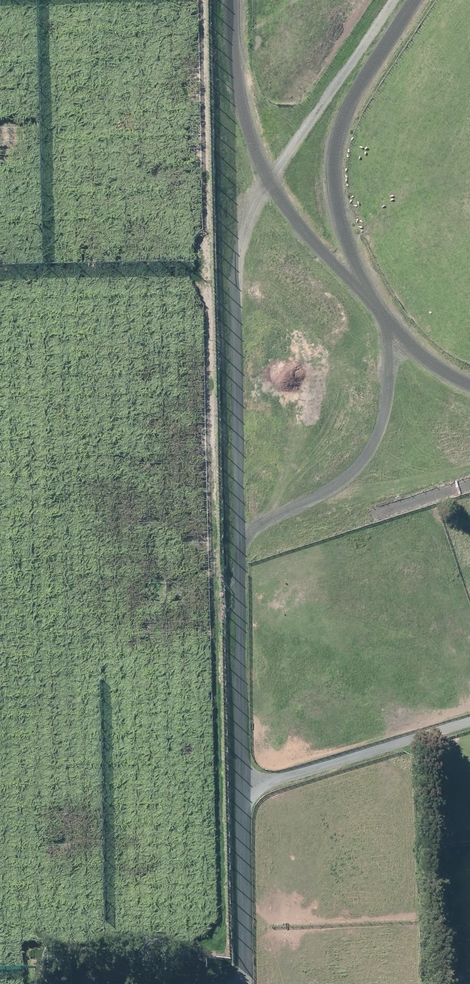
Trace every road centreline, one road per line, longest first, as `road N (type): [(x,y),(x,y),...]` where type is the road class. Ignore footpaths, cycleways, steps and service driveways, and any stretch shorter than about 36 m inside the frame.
road 1 (track): [(253,983),(243,0)]
road 2 (track): [(469,387),(395,332),(353,268),(333,200),(348,114),(426,0)]
road 3 (track): [(395,332),(390,389),(362,463),(298,513),(248,532)]
road 4 (track): [(393,0),(268,178),(244,138)]
road 5 (track): [(251,782),(469,717)]
road 6 (track): [(268,178),(374,301)]

